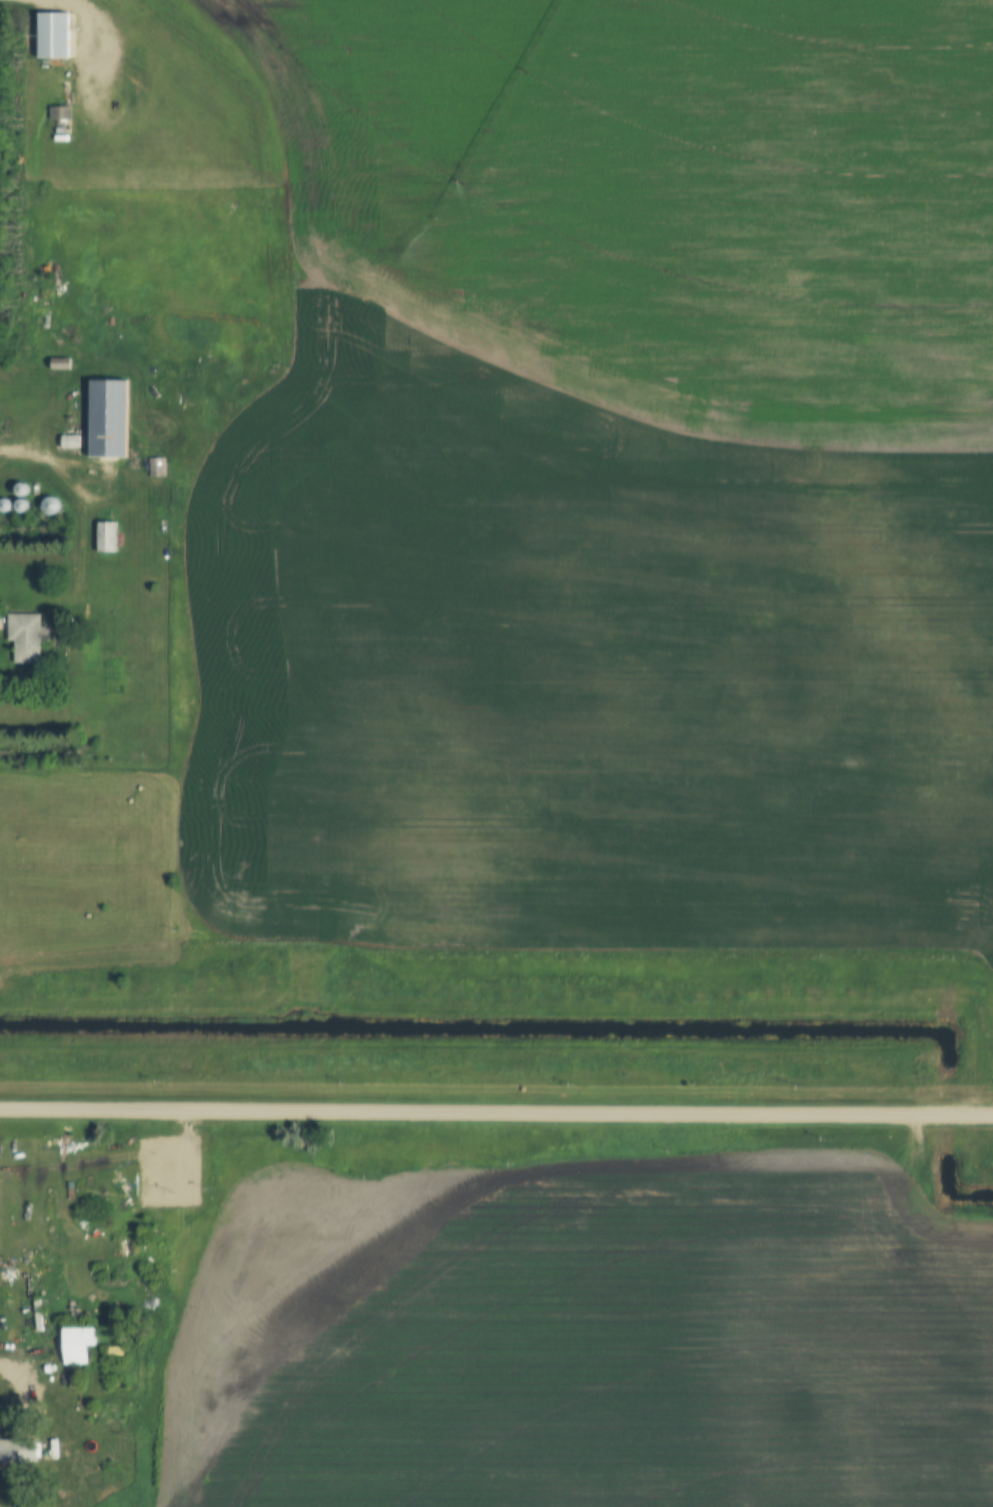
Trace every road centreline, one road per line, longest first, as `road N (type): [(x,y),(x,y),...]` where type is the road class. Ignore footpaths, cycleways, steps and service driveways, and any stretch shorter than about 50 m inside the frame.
road 1 (residential): [(0,1110),(992,1116)]

